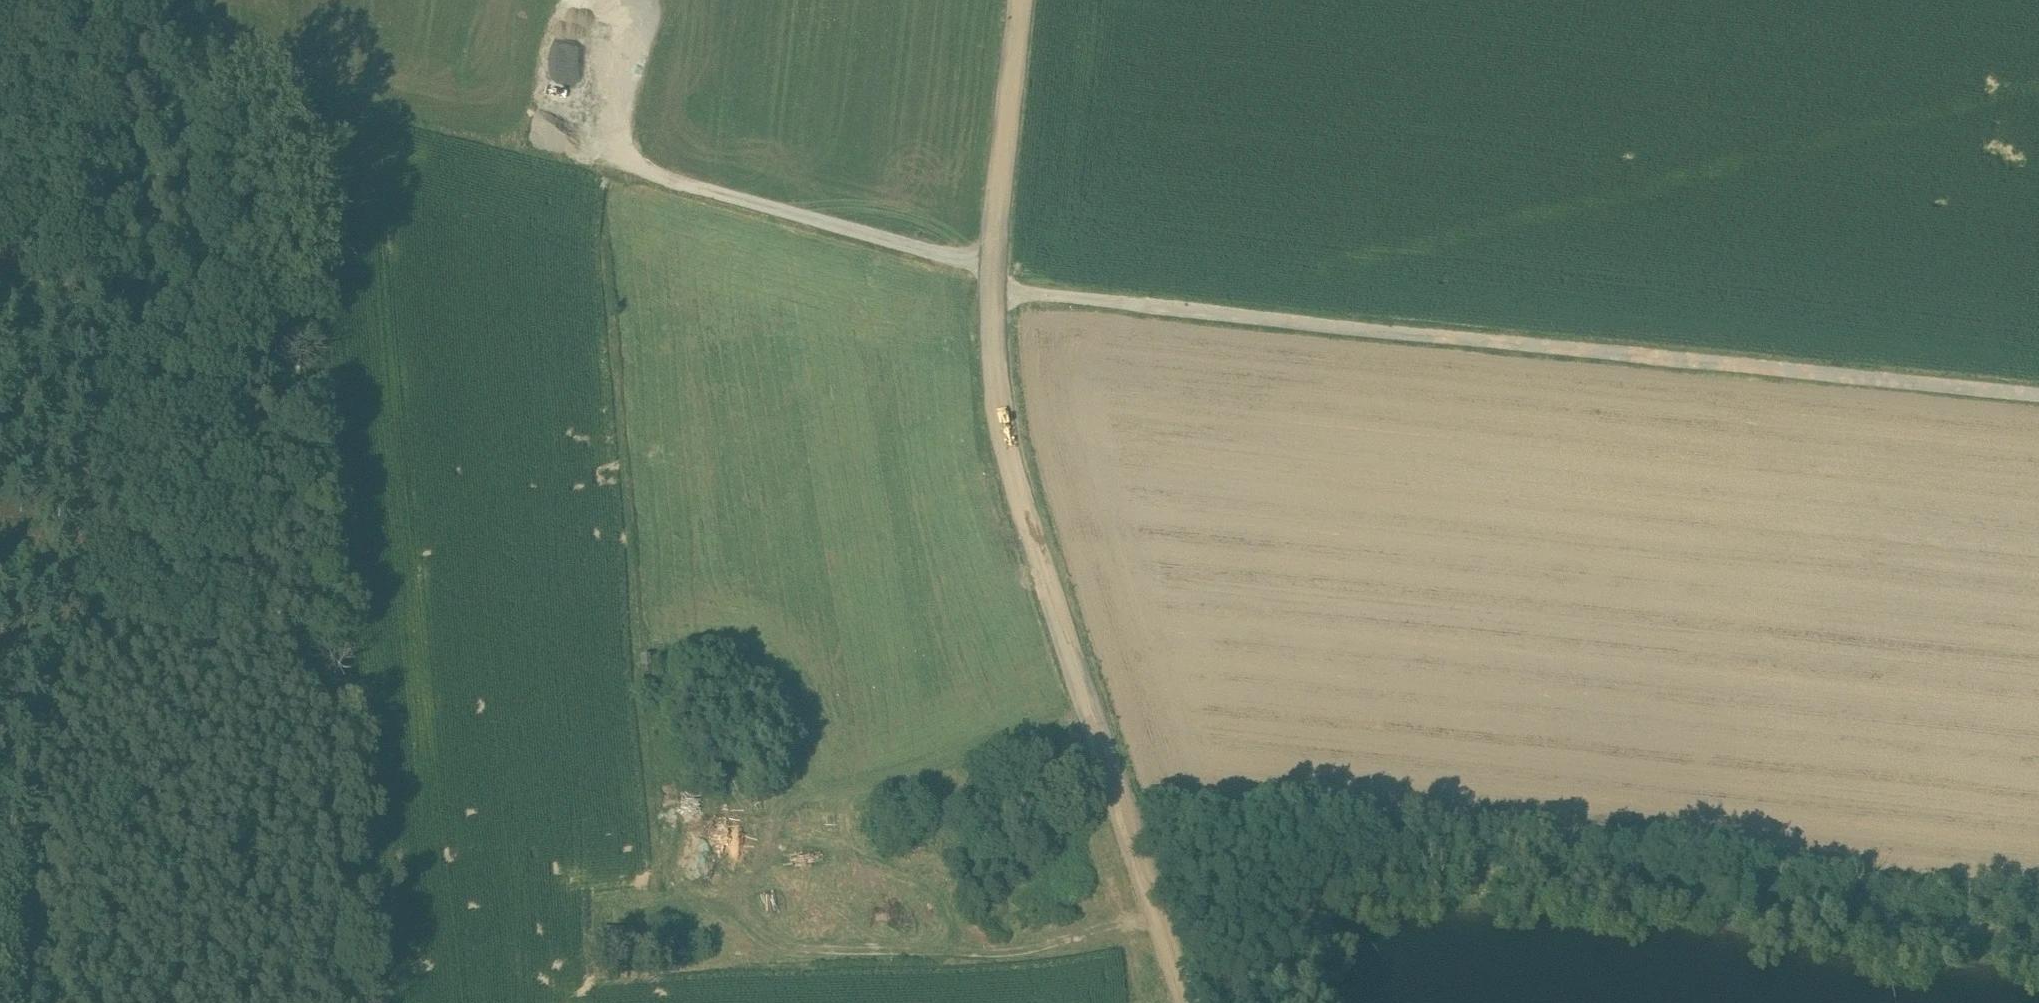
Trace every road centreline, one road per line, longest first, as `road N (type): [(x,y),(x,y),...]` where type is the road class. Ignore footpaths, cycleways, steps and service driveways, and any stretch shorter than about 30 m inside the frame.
road 1 (secondary): [(1186,1002),(1051,602),(999,408),(993,288),(1020,0)]
road 2 (track): [(602,0),(593,51),(598,104),(626,159),(695,187),(995,264)]

